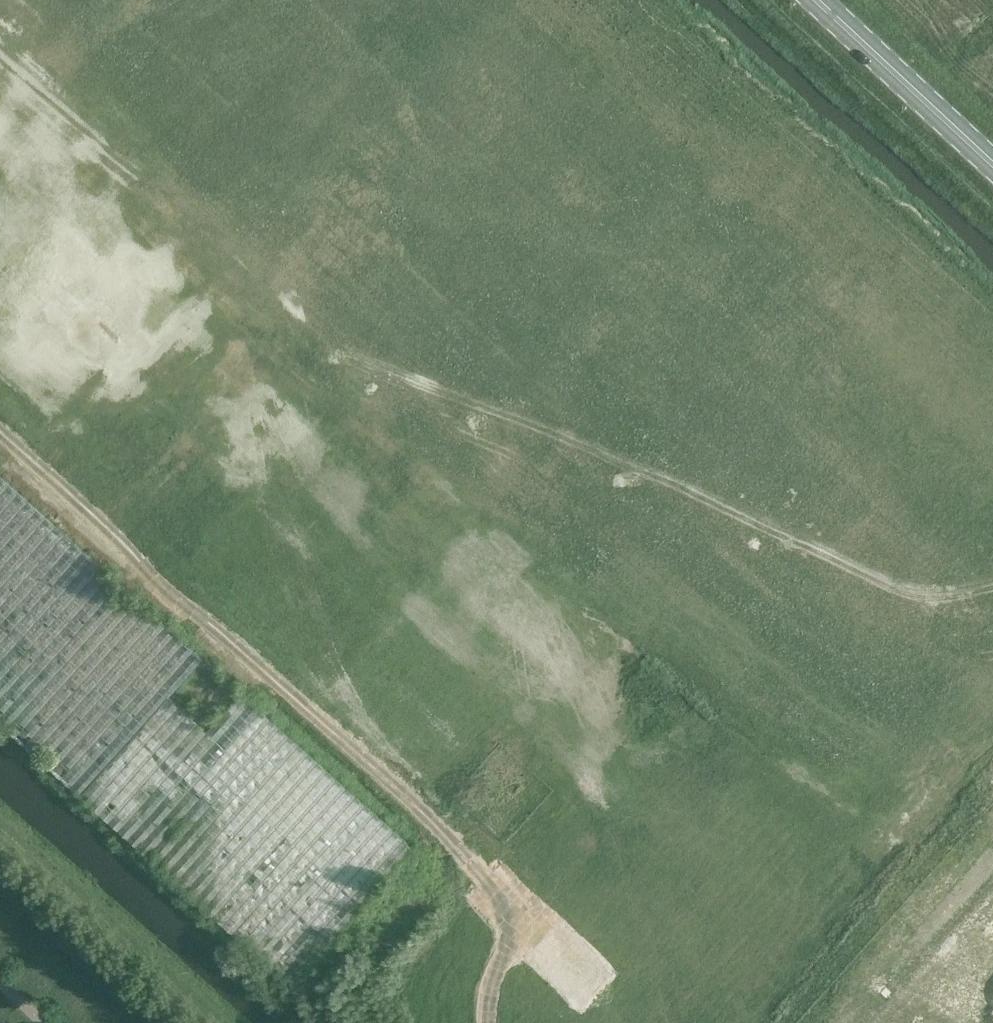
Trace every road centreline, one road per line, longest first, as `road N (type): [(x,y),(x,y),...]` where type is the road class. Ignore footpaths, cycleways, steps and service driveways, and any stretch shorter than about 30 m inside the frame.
road 1 (track): [(0,441),(455,845)]
road 2 (tertiary): [(992,163),(818,0)]

